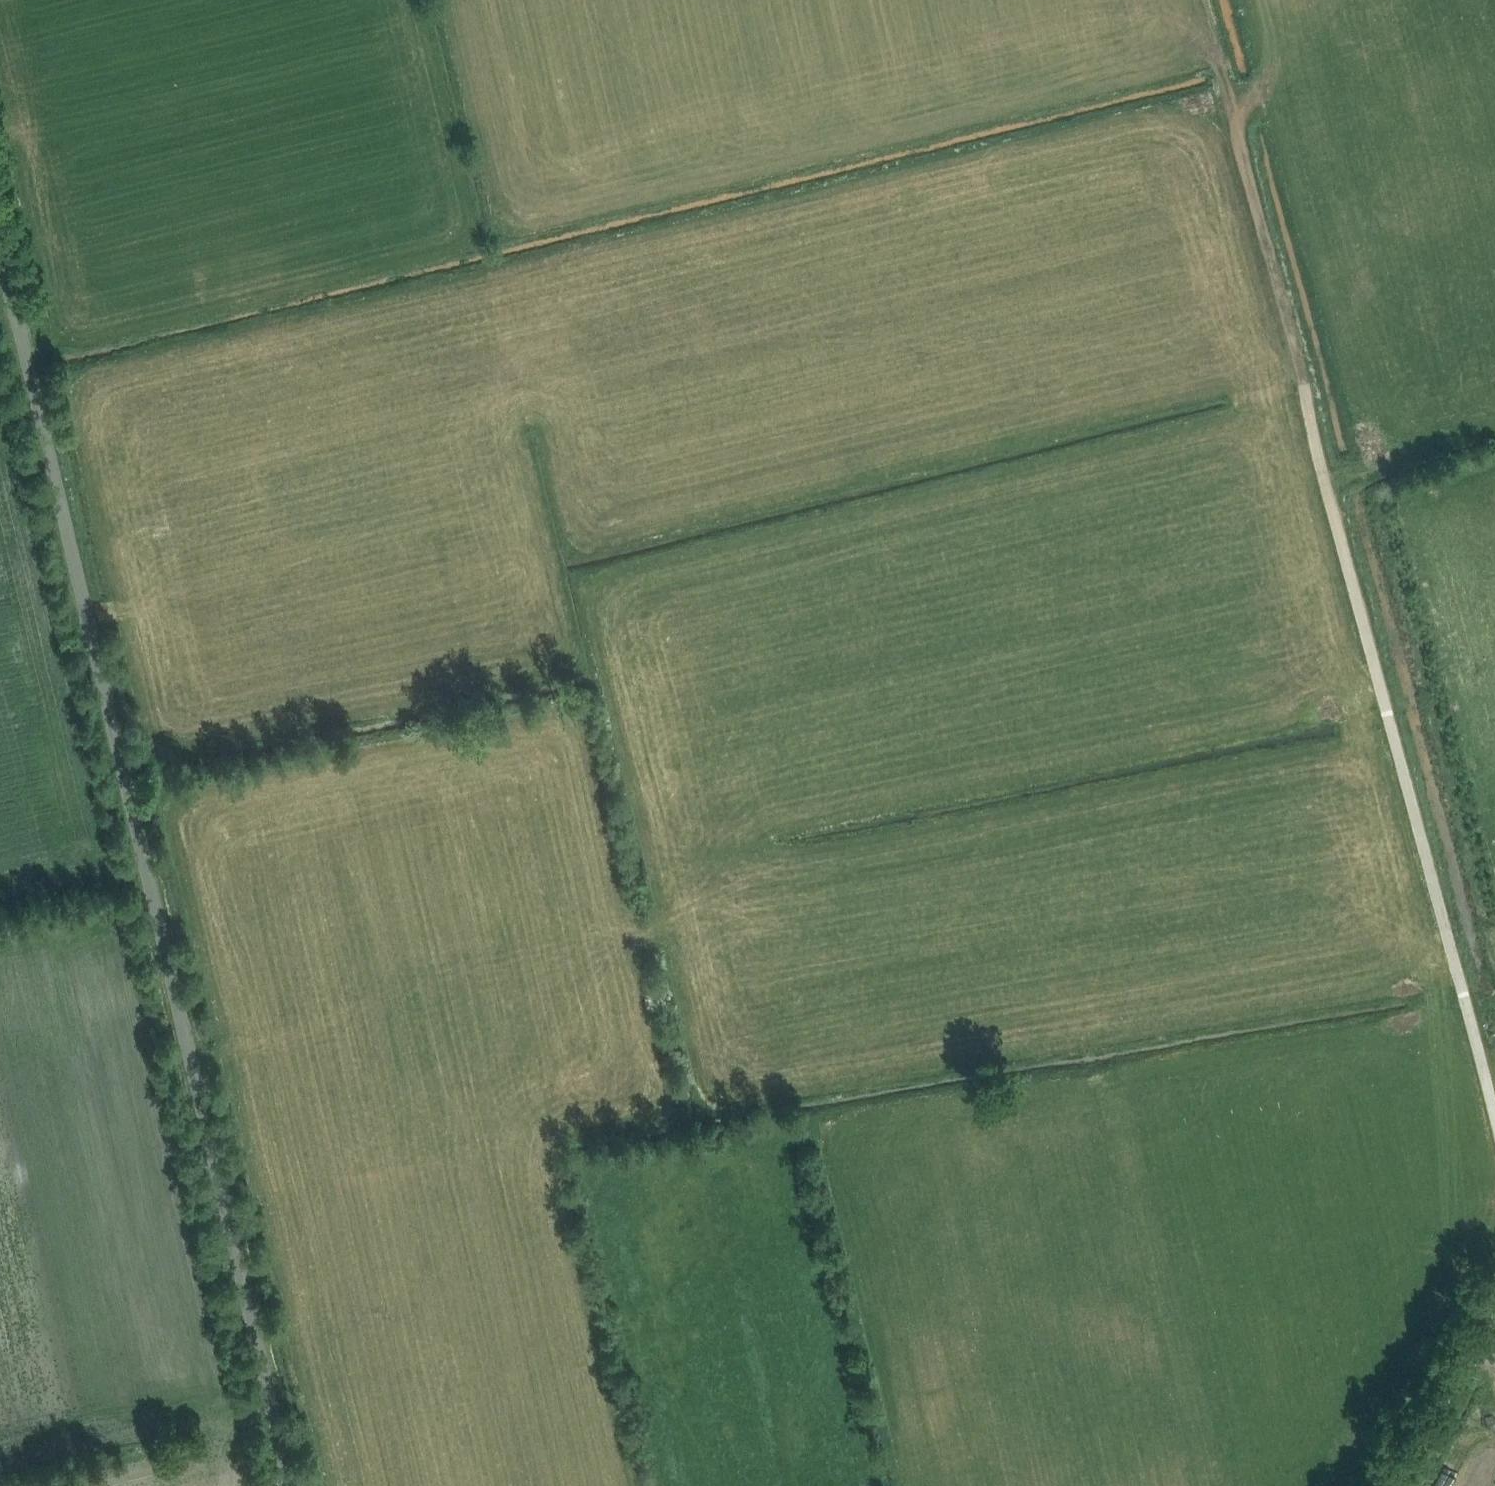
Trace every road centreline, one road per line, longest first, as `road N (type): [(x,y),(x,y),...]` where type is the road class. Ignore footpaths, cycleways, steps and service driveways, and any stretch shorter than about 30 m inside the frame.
road 1 (unclassified): [(294,1485),(15,280),(0,243)]
road 2 (tertiary): [(1395,1485),(1494,1299)]

